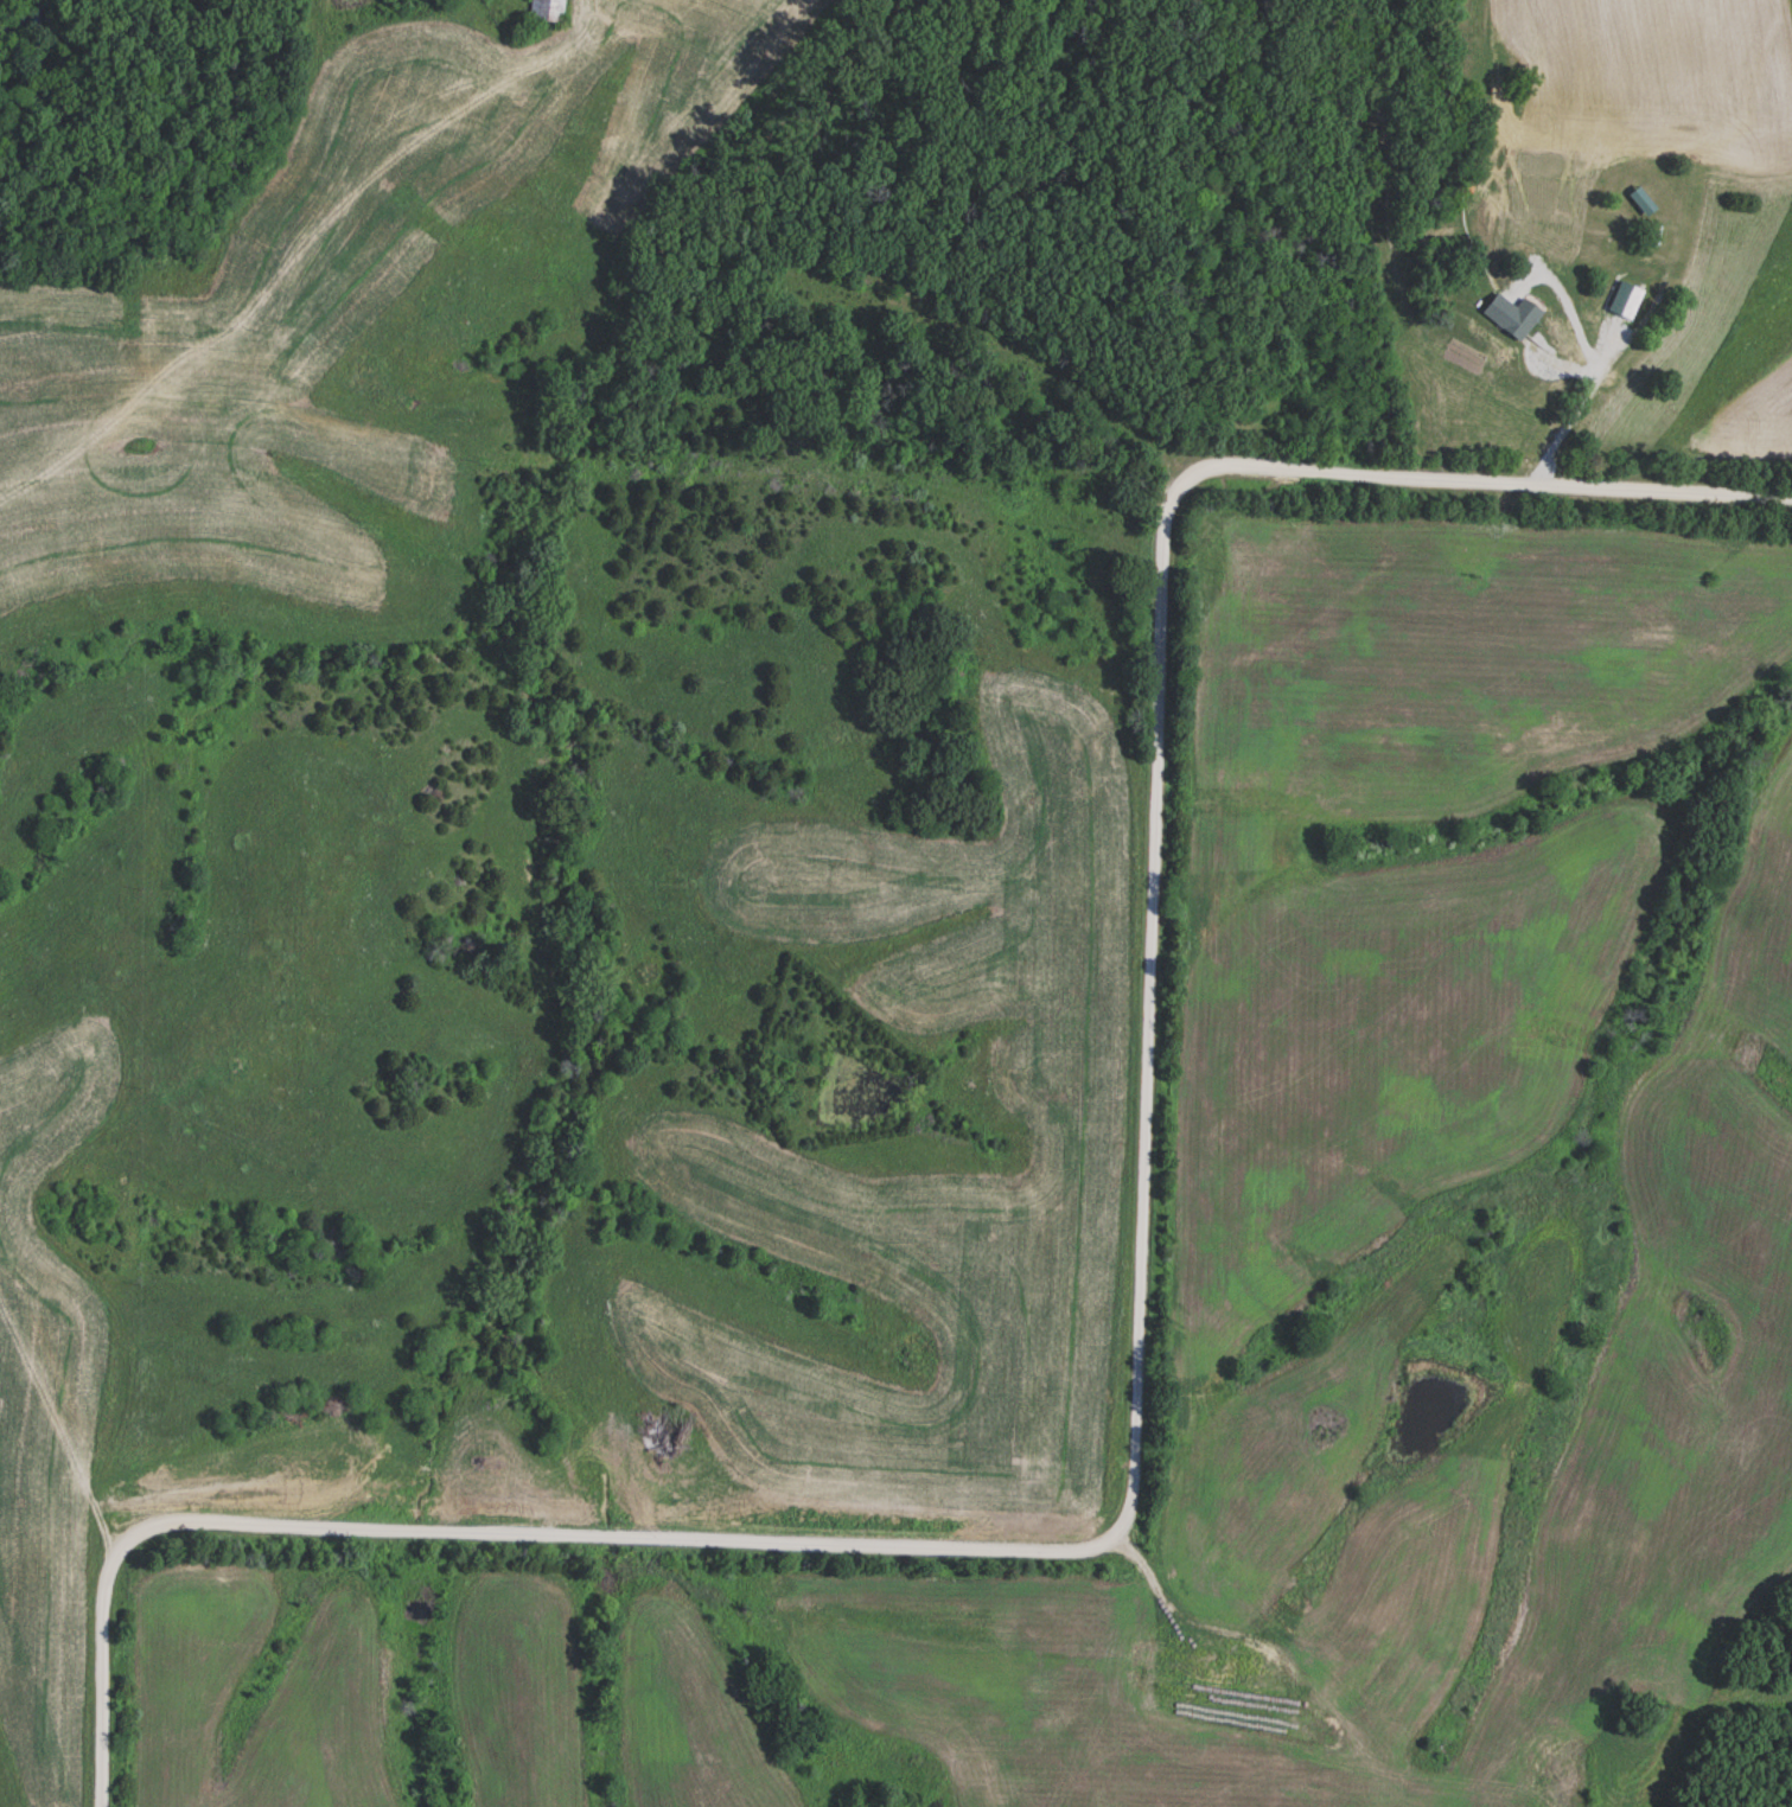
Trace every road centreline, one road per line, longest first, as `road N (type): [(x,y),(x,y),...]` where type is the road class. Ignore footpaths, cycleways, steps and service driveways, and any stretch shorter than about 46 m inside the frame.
road 1 (residential): [(1791,500),(1295,467),(1214,466),(1179,485),(1163,528),(1134,1515),(1120,1533),(1089,1552),(1069,1553),(164,1528),(138,1535),(104,1575),(99,1806)]

